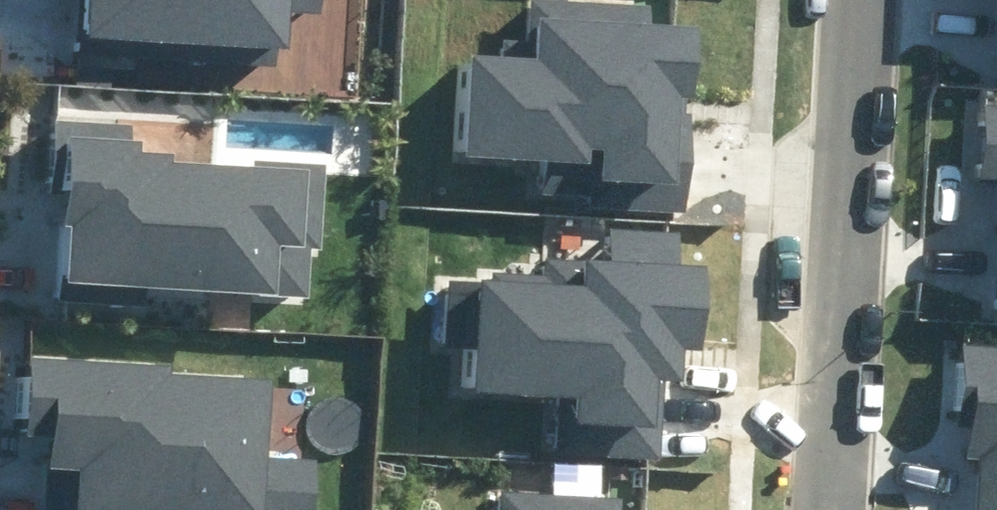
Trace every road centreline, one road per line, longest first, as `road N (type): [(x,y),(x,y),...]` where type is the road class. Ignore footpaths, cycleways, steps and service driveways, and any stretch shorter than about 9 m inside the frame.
road 1 (residential): [(827,509),(858,0)]

